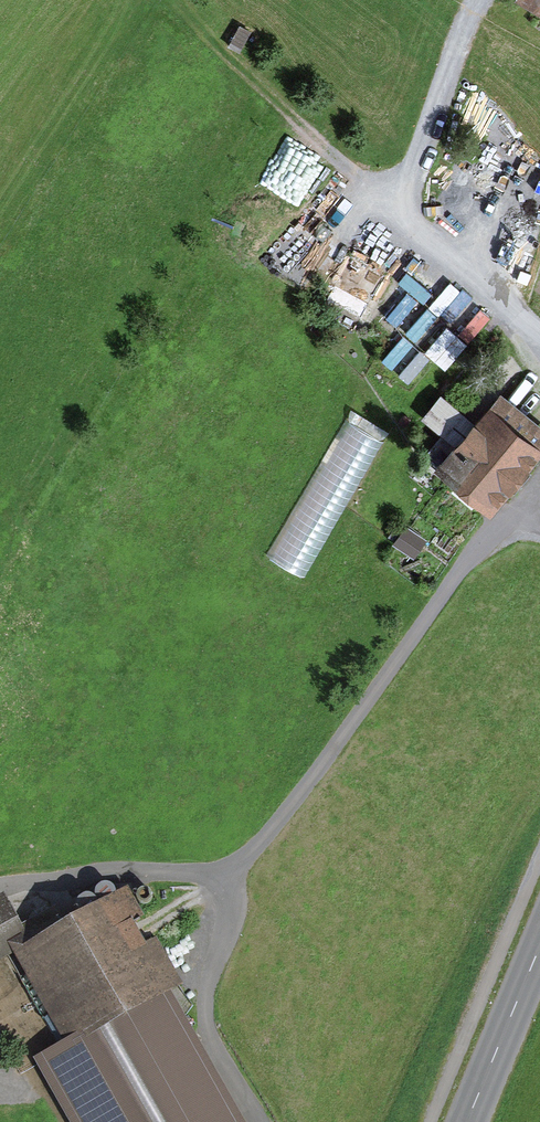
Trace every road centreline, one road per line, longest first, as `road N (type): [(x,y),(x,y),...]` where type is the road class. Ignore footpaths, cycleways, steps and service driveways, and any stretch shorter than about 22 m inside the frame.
road 1 (track): [(181,6),(298,123),(405,213)]
road 2 (track): [(0,885),(231,873)]
road 3 (primary): [(539,950),(468,1121)]

